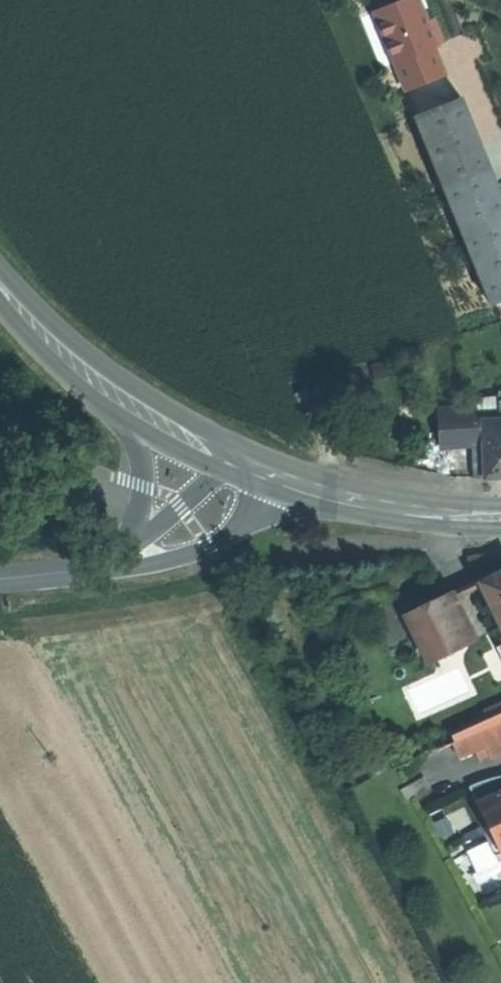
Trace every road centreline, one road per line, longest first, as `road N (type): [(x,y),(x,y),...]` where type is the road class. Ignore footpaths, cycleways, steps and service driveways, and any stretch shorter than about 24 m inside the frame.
road 1 (tertiary): [(75,574),(218,544),(309,483)]
road 2 (secondary): [(0,281),(77,366),(137,408)]
road 3 (unclassified): [(142,496),(88,486),(0,453)]
road 4 (tertiary): [(238,458),(129,545)]

